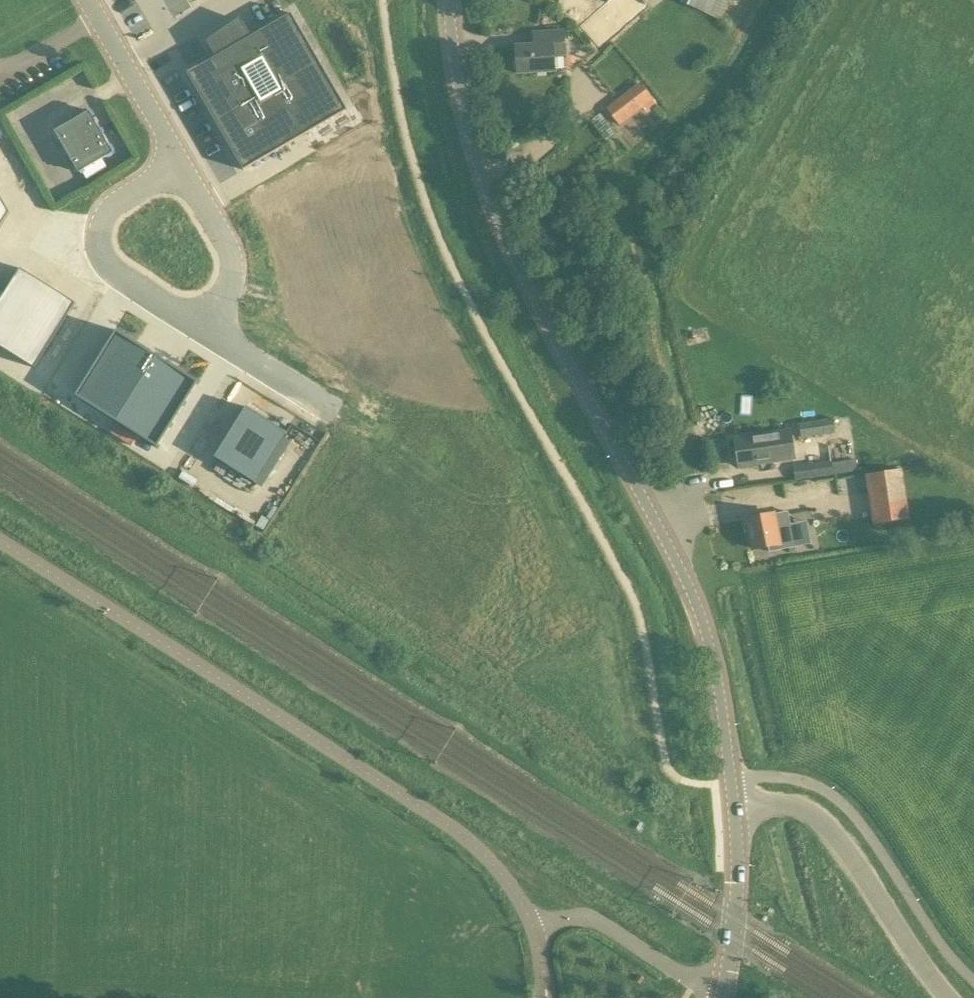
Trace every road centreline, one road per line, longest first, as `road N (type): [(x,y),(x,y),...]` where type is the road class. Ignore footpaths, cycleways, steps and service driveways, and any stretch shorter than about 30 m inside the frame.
road 1 (unclassified): [(722,996),(596,920),(533,926),(493,863),(447,824),(0,541)]
road 2 (tertiary): [(734,809),(721,695),(689,589),(526,285),(458,89),(449,0)]
road 3 (unclassified): [(948,997),(819,818),(787,804),(734,809)]
road 4 (unclassified): [(180,167),(118,204),(99,245),(111,270),(176,312),(206,312)]
road 5 (unclassified): [(180,167),(85,0)]
road 6 (tertiary): [(722,996),(736,920),(734,809)]
road 7 (unclassified): [(206,312),(227,297),(234,269),(180,167)]
road 8 (unclassified): [(319,398),(229,341),(206,312)]

